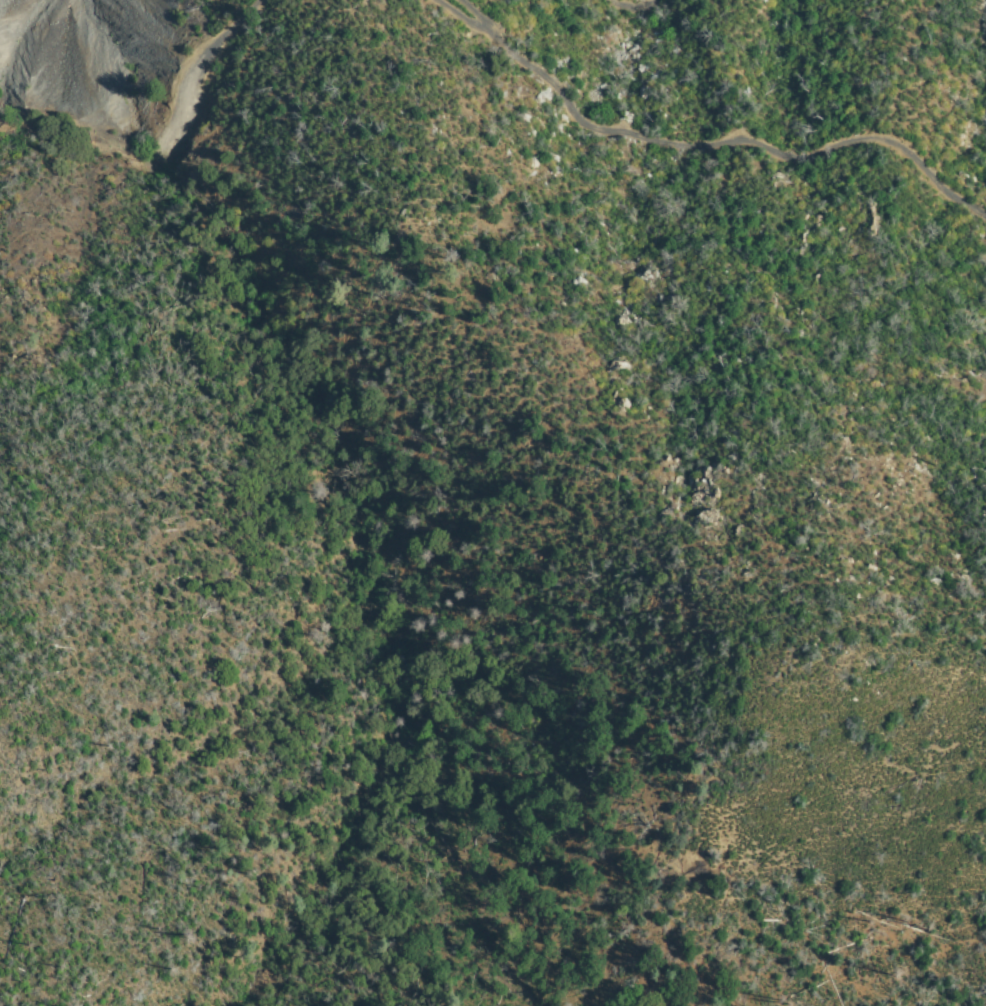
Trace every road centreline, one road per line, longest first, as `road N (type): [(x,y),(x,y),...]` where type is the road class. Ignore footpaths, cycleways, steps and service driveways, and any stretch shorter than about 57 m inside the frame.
road 1 (track): [(985,215),(913,151),(885,138),(792,155),(739,133),(682,146),(597,127),(462,0)]
road 2 (track): [(256,0),(208,50),(148,166)]

